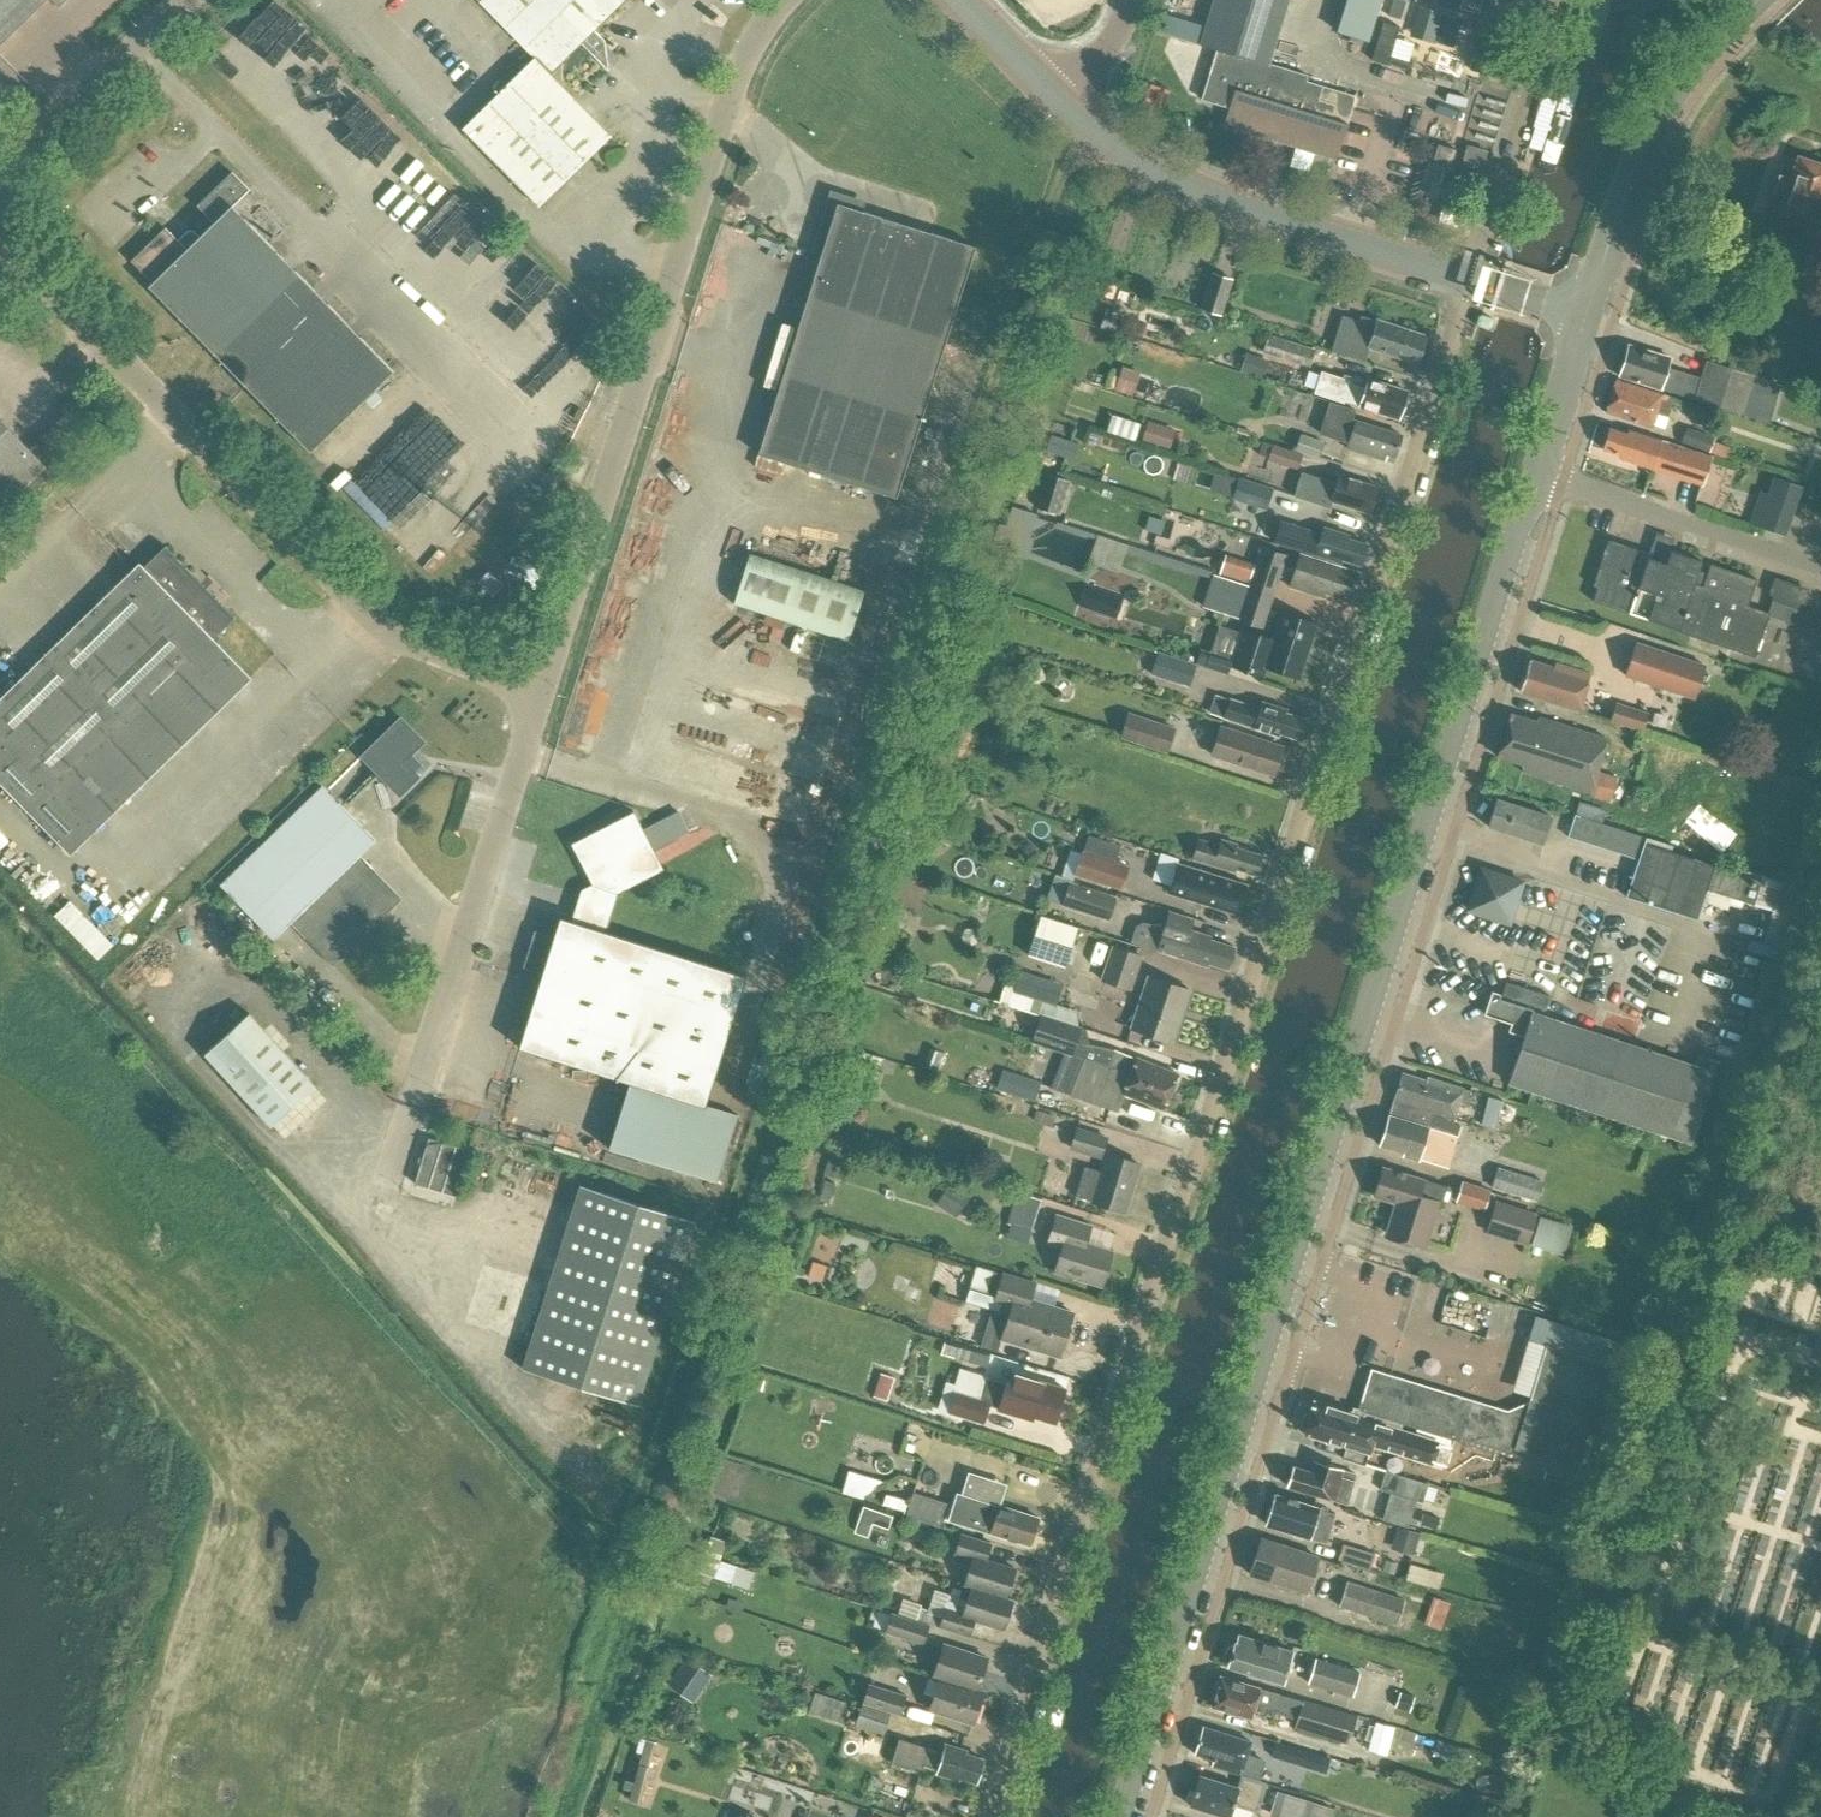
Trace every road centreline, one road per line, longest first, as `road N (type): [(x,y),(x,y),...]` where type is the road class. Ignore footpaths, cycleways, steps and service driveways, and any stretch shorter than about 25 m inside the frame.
road 1 (unclassified): [(995,1816),(1468,280)]
road 2 (secondary): [(1119,1816),(1585,313)]
road 3 (unclassified): [(535,688),(752,35),(784,0)]
road 4 (unclassified): [(535,688),(440,662),(365,620),(130,379),(7,243),(0,219)]
road 5 (unclassified): [(381,1198),(535,688)]
road 6 (unclassified): [(1468,280),(1190,190),(1122,157),(1057,99)]
road 7 (secondary): [(1585,313),(1616,199),(1666,95),(1761,0)]
road 8 (residential): [(1468,280),(1558,0)]
road 9 (unclassified): [(0,178),(185,0)]
road 10 (unclassified): [(1057,99),(960,0)]
road 11 (unclassified): [(1057,99),(1118,42),(1131,0)]

